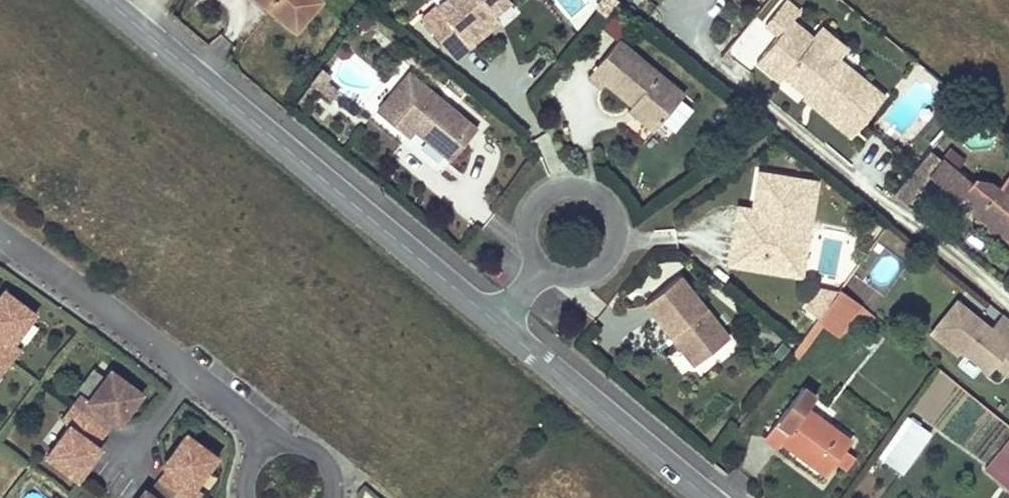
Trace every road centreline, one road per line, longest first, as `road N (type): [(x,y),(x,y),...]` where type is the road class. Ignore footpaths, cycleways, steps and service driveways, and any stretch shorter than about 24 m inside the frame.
road 1 (tertiary): [(497,324),(108,0)]
road 2 (residential): [(0,237),(259,427),(272,449)]
road 3 (tertiary): [(706,497),(497,324)]
road 4 (residential): [(542,270),(568,280),(595,273),(613,253),(613,214),(595,195),(561,189),(529,217),(527,246)]

